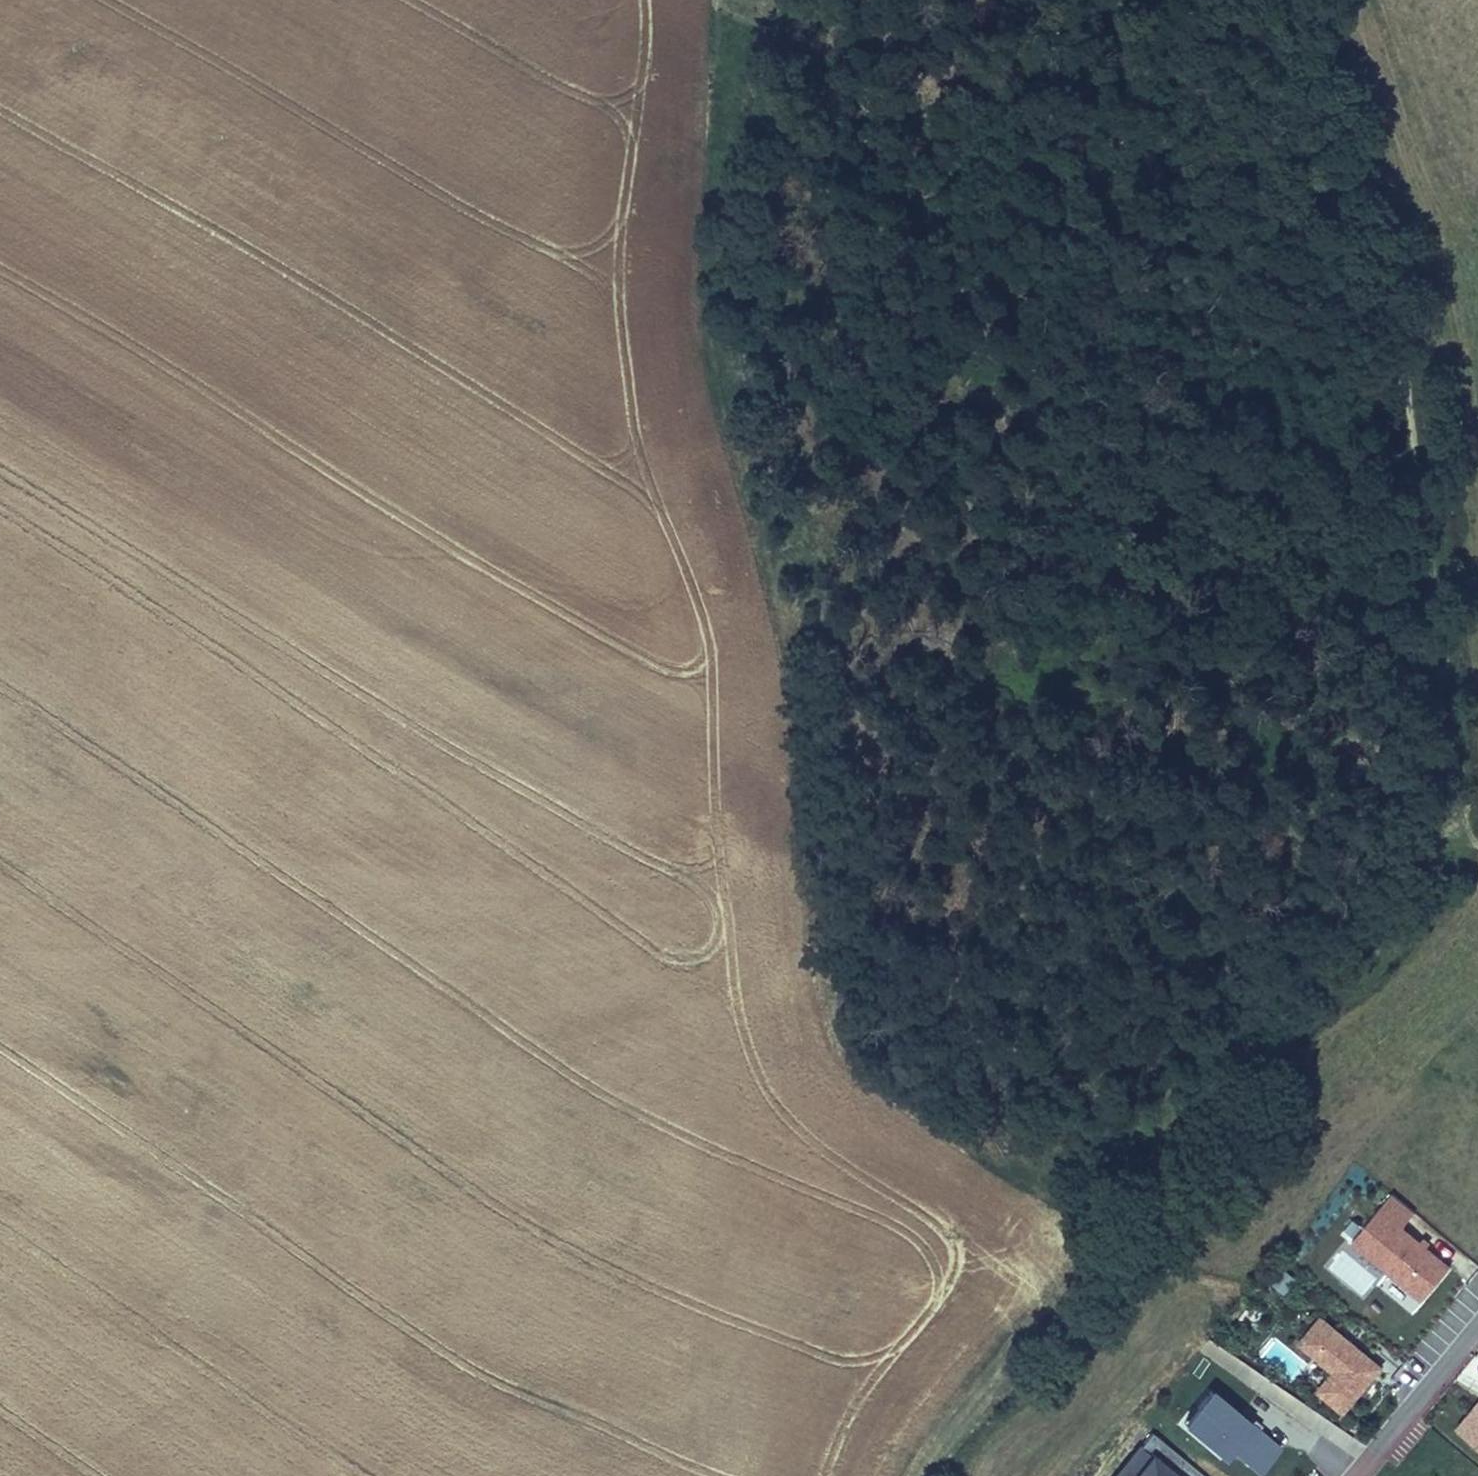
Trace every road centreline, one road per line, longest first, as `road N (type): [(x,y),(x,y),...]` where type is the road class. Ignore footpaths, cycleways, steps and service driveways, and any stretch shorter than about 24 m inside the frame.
road 1 (residential): [(1360,1475),(1477,1334)]

